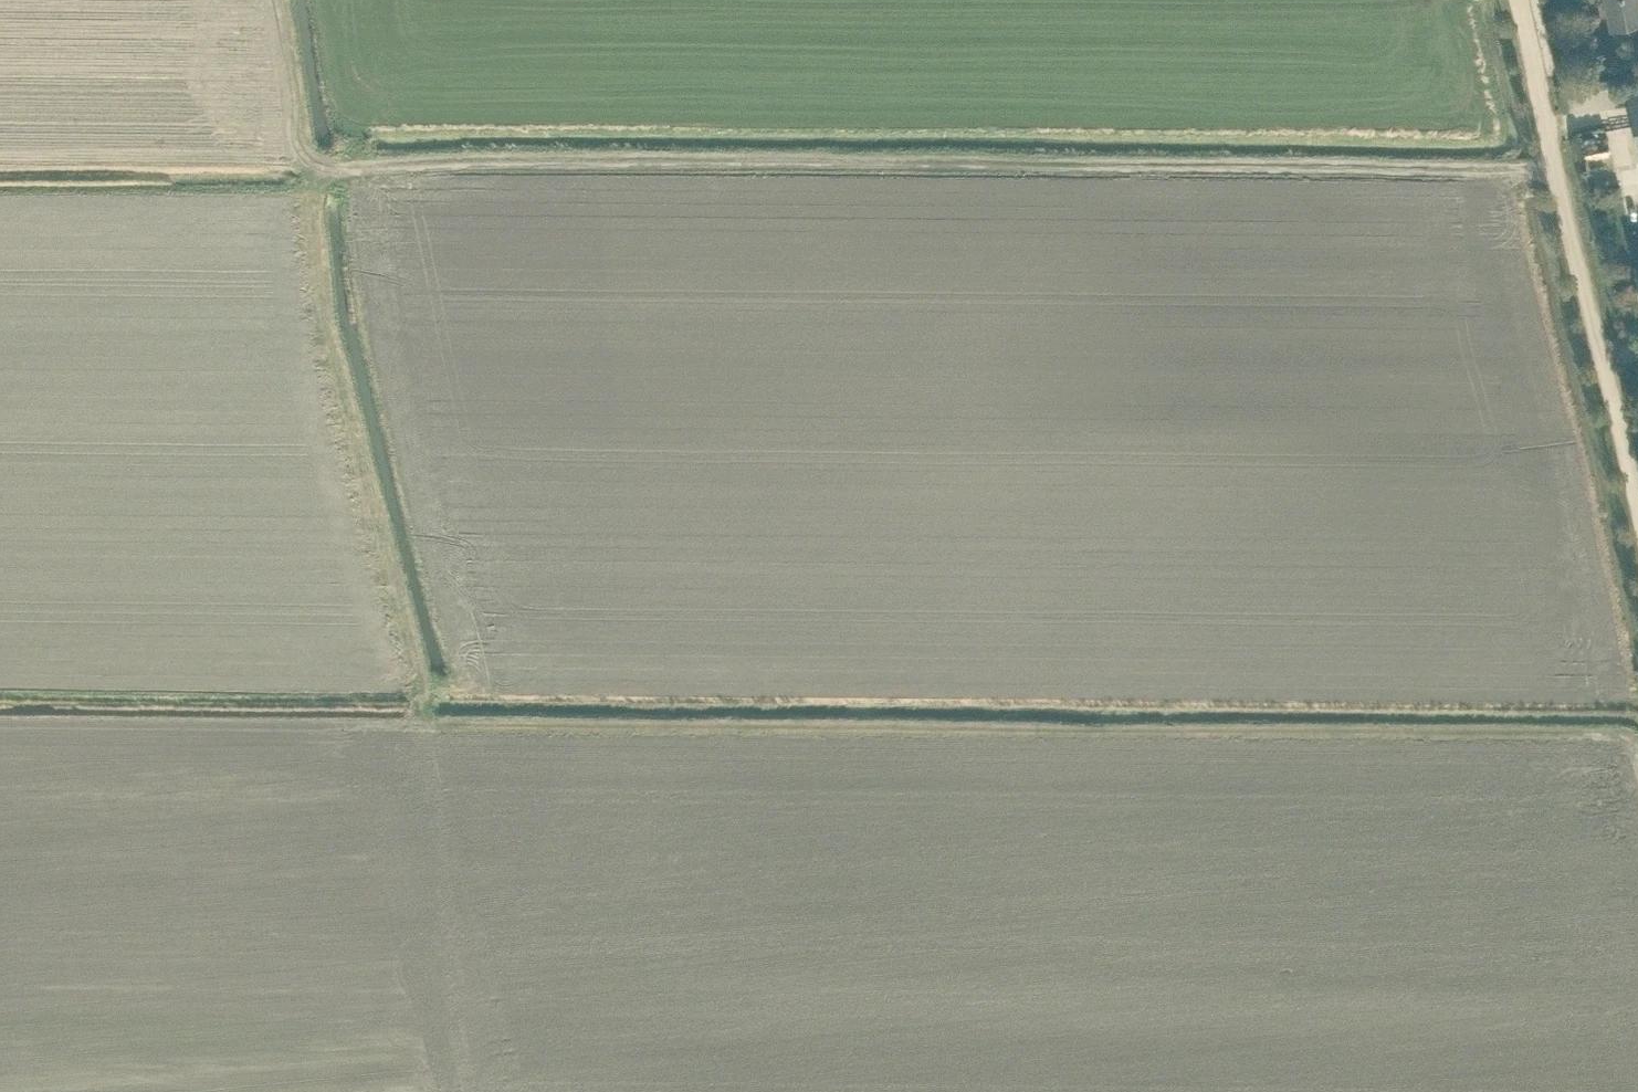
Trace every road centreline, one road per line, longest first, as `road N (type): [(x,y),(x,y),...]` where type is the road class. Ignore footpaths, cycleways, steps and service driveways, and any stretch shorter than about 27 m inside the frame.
road 1 (tertiary): [(1637,505),(1519,0)]

